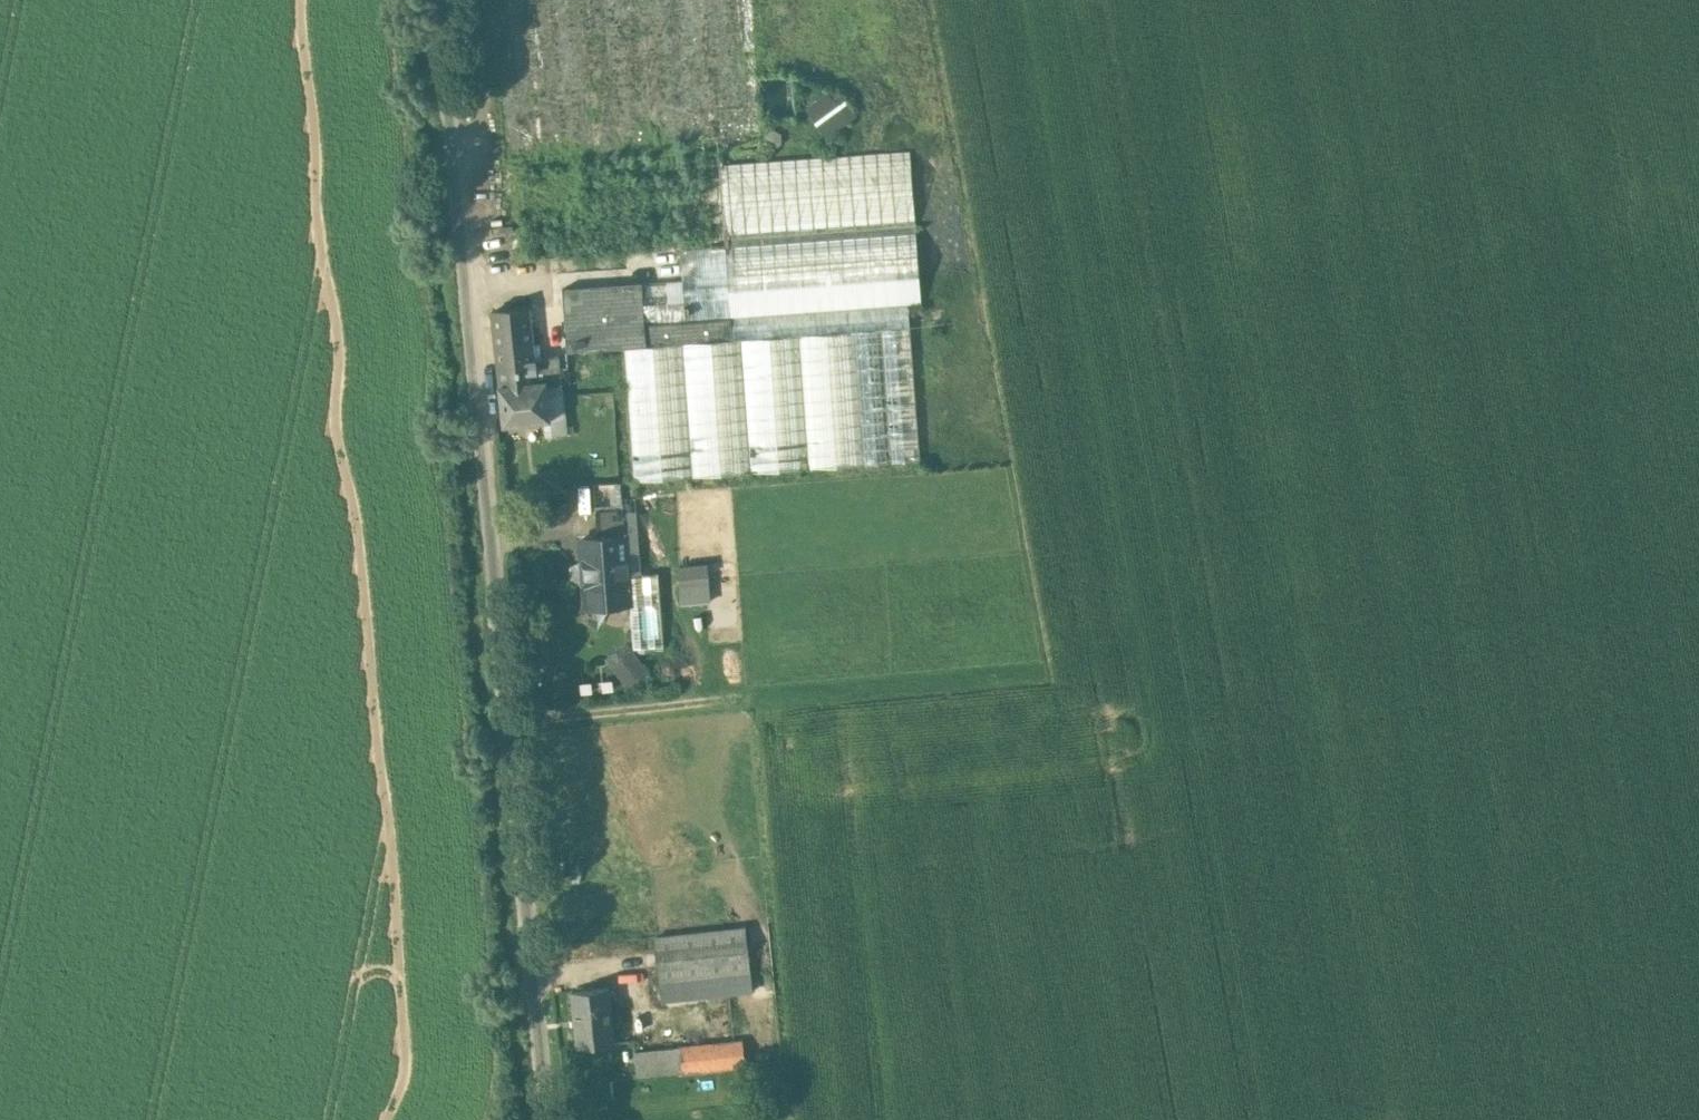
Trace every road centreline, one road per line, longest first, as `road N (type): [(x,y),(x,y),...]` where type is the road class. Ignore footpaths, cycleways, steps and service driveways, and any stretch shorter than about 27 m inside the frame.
road 1 (unclassified): [(549,1119),(442,0)]
road 2 (track): [(511,721),(746,698)]

